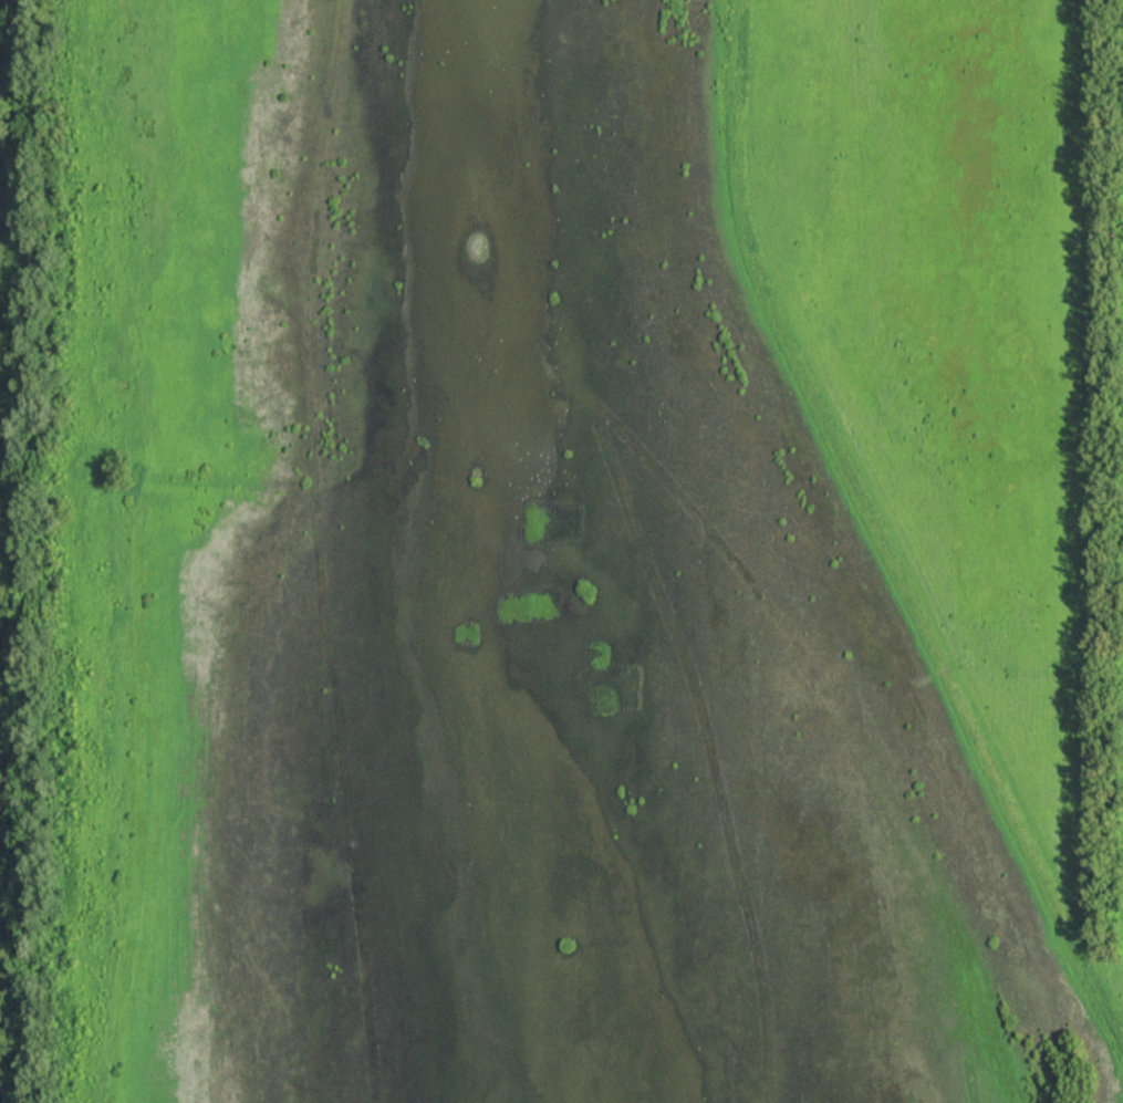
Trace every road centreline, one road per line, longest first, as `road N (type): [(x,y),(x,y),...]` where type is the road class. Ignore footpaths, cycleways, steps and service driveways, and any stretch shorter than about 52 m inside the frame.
road 1 (track): [(1122,1036),(767,287),(740,166),(747,0)]

